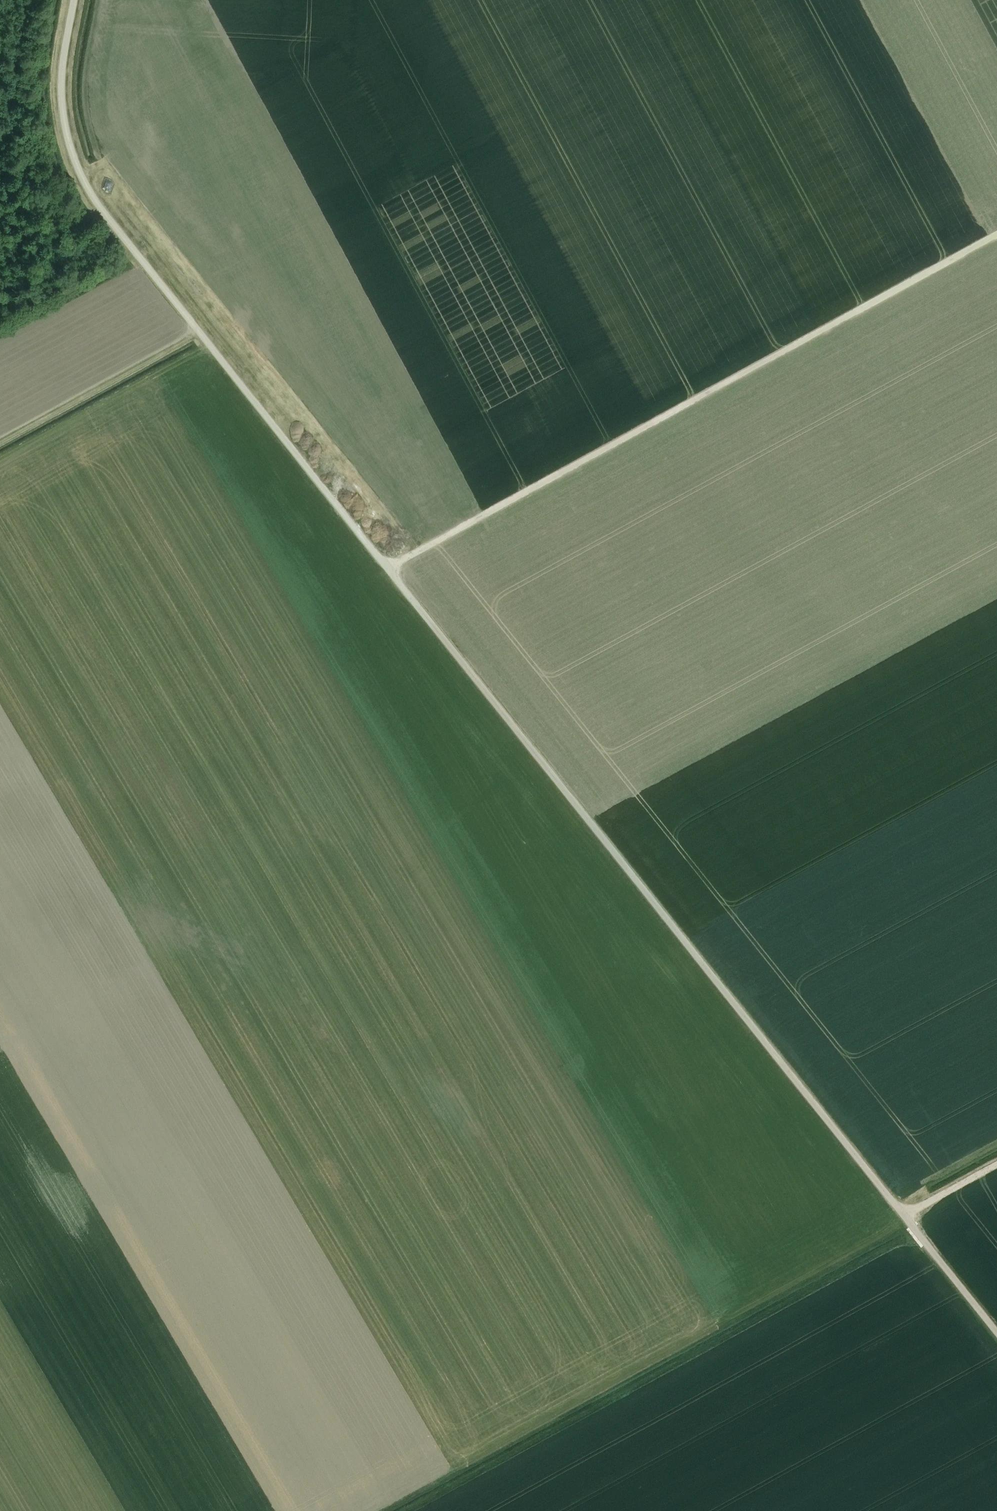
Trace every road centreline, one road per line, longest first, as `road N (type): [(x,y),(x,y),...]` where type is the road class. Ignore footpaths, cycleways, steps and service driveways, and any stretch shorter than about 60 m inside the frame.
road 1 (unclassified): [(996,1332),(101,207),(76,163),(63,110),(74,0)]

